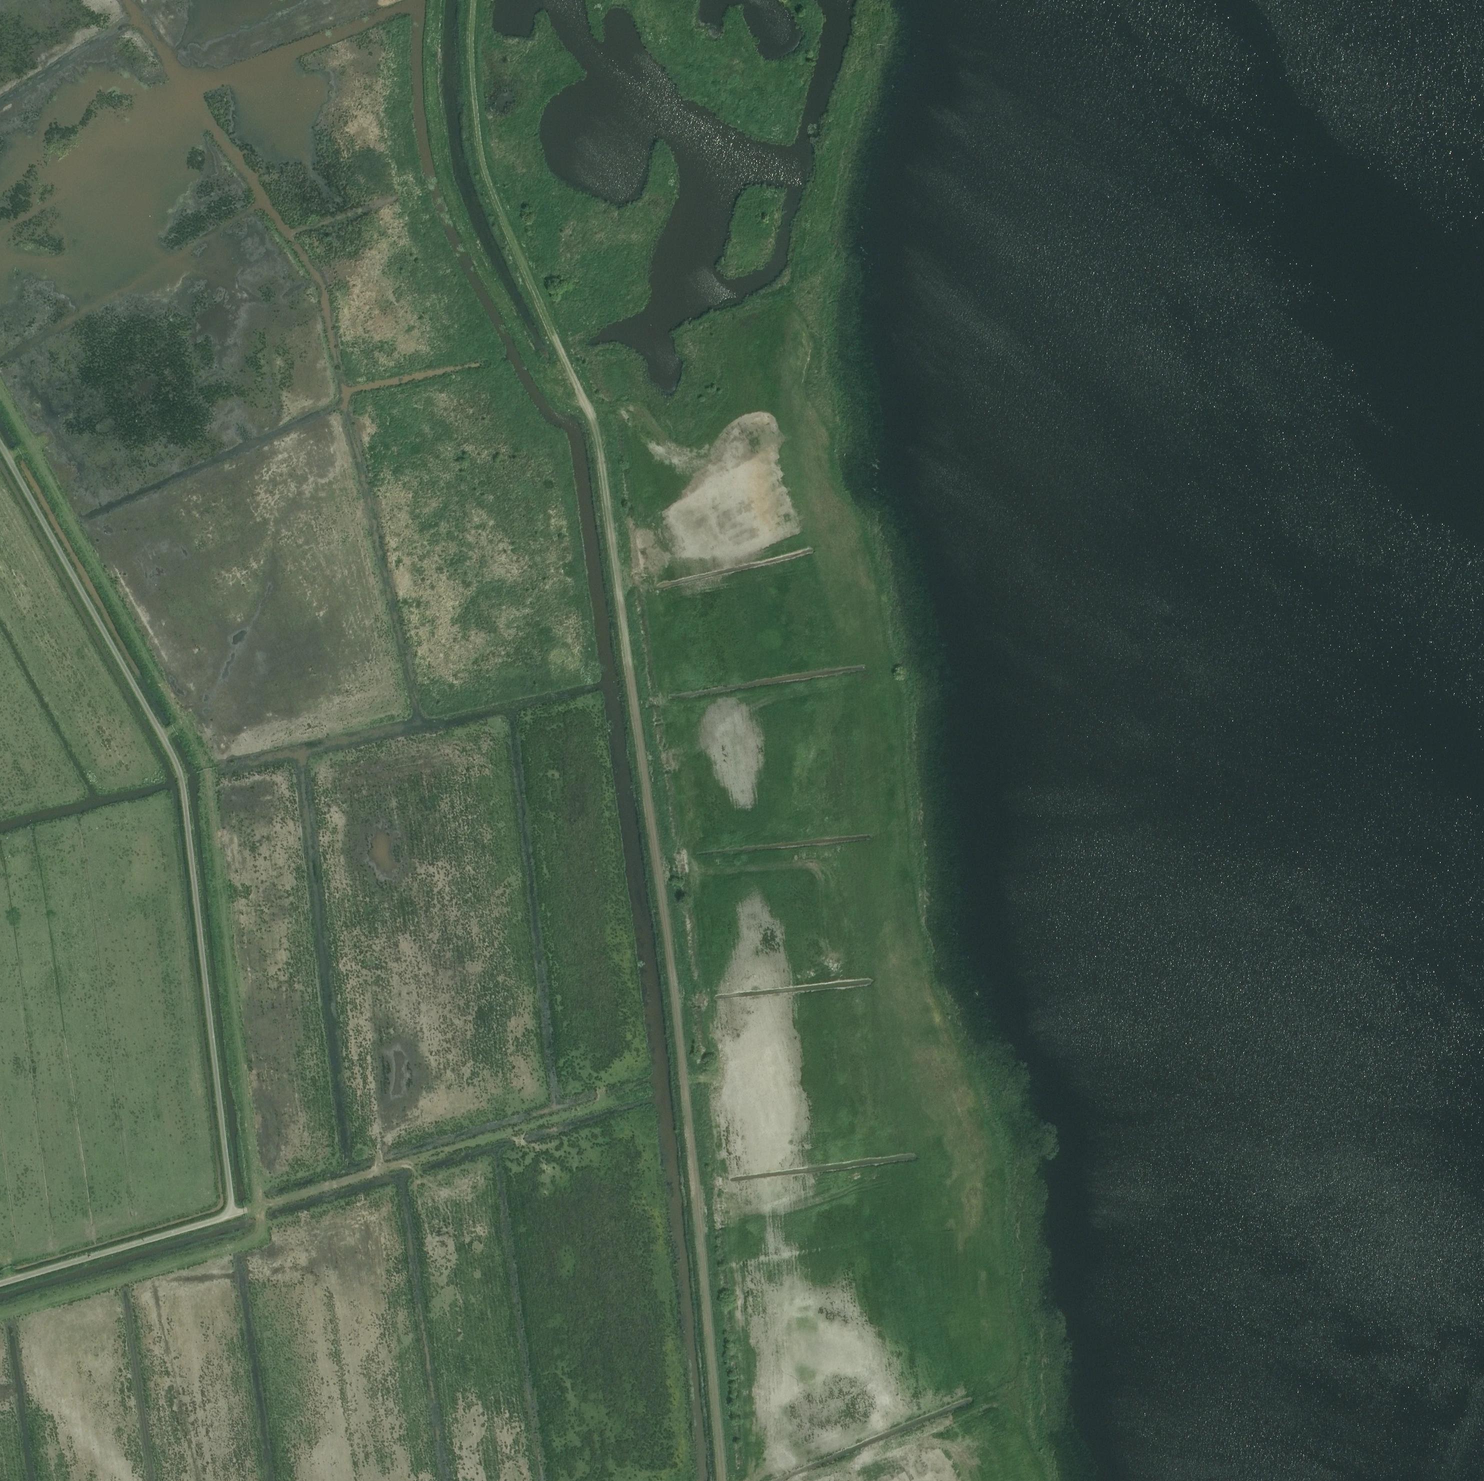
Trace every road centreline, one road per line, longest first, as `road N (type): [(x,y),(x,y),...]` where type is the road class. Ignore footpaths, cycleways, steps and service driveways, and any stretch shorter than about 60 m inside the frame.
road 1 (track): [(725,1480),(601,449),(485,168),(474,0)]
road 2 (track): [(223,1217),(646,1090)]

